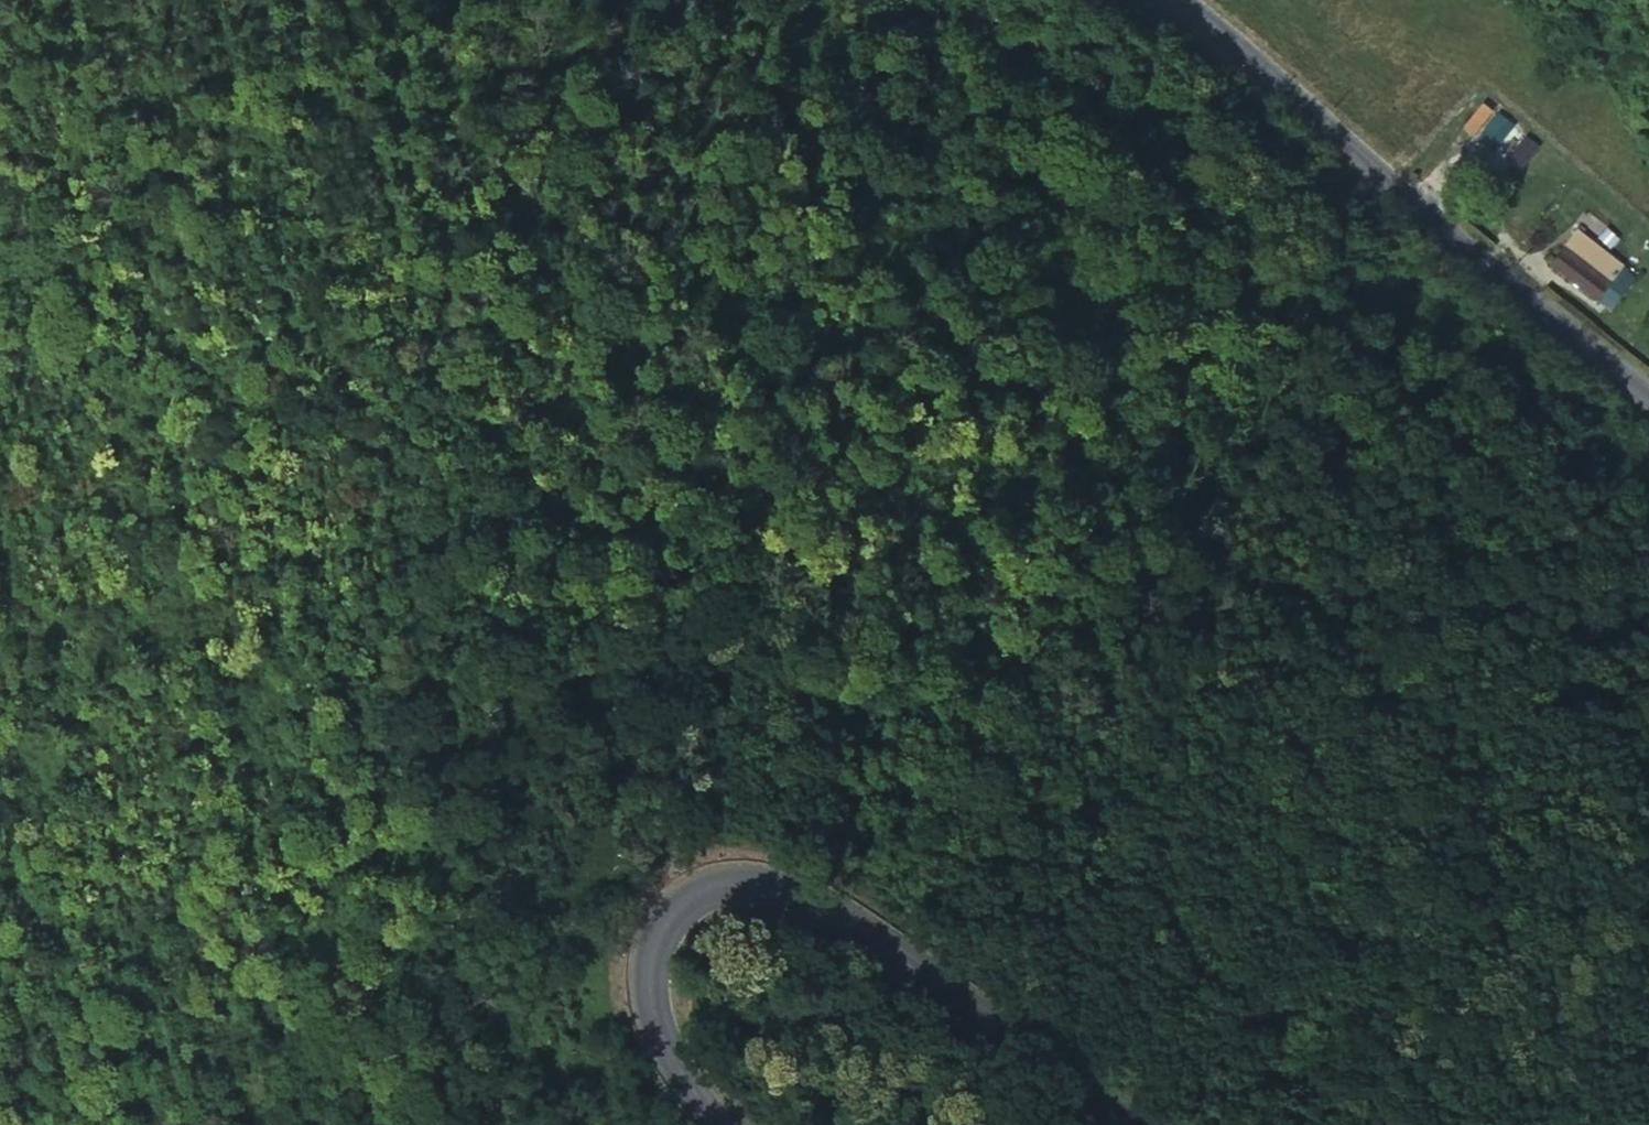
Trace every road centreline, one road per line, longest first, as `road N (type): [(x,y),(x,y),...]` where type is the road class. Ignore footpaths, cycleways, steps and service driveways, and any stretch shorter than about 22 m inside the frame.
road 1 (secondary): [(1138,1124),(880,938),(812,899),(774,884),(741,883),(703,892),(677,912),(661,936),(653,982),(656,1021),(727,1124)]
road 2 (unclassified): [(1648,390),(1177,0)]

